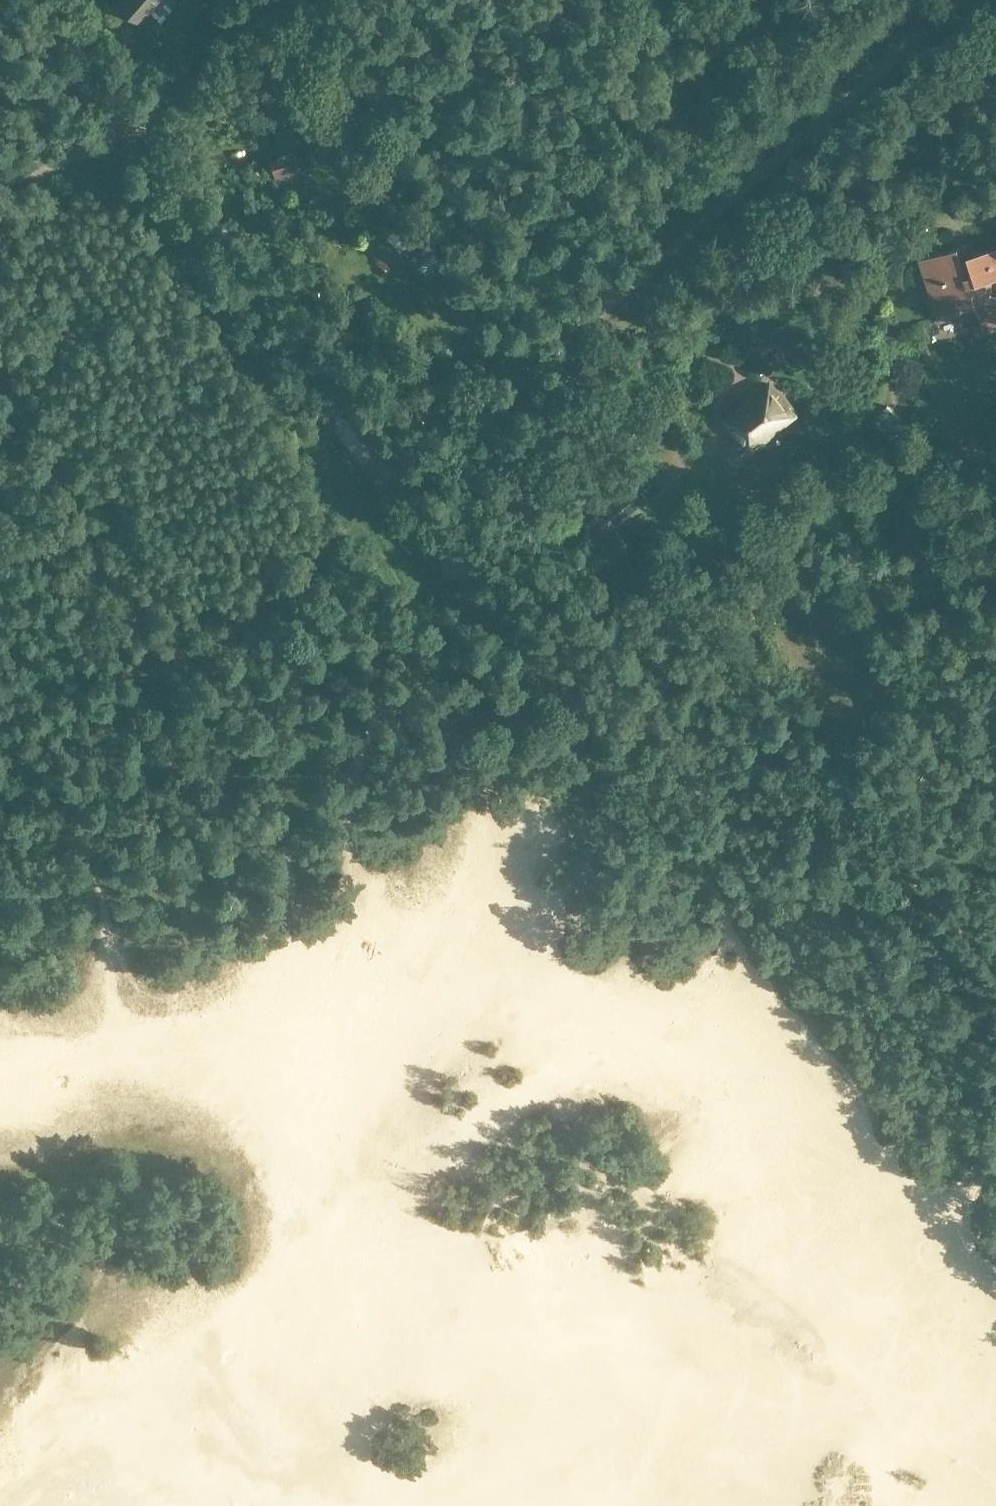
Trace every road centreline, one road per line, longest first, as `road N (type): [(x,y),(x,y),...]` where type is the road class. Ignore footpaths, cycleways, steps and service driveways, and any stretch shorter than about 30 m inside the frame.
road 1 (track): [(962,0),(402,484)]
road 2 (track): [(135,117),(326,365),(402,484)]
road 3 (track): [(135,117),(262,7)]
road 4 (track): [(135,117),(80,153),(0,184)]
road 5 (unclassified): [(135,117),(47,0)]

